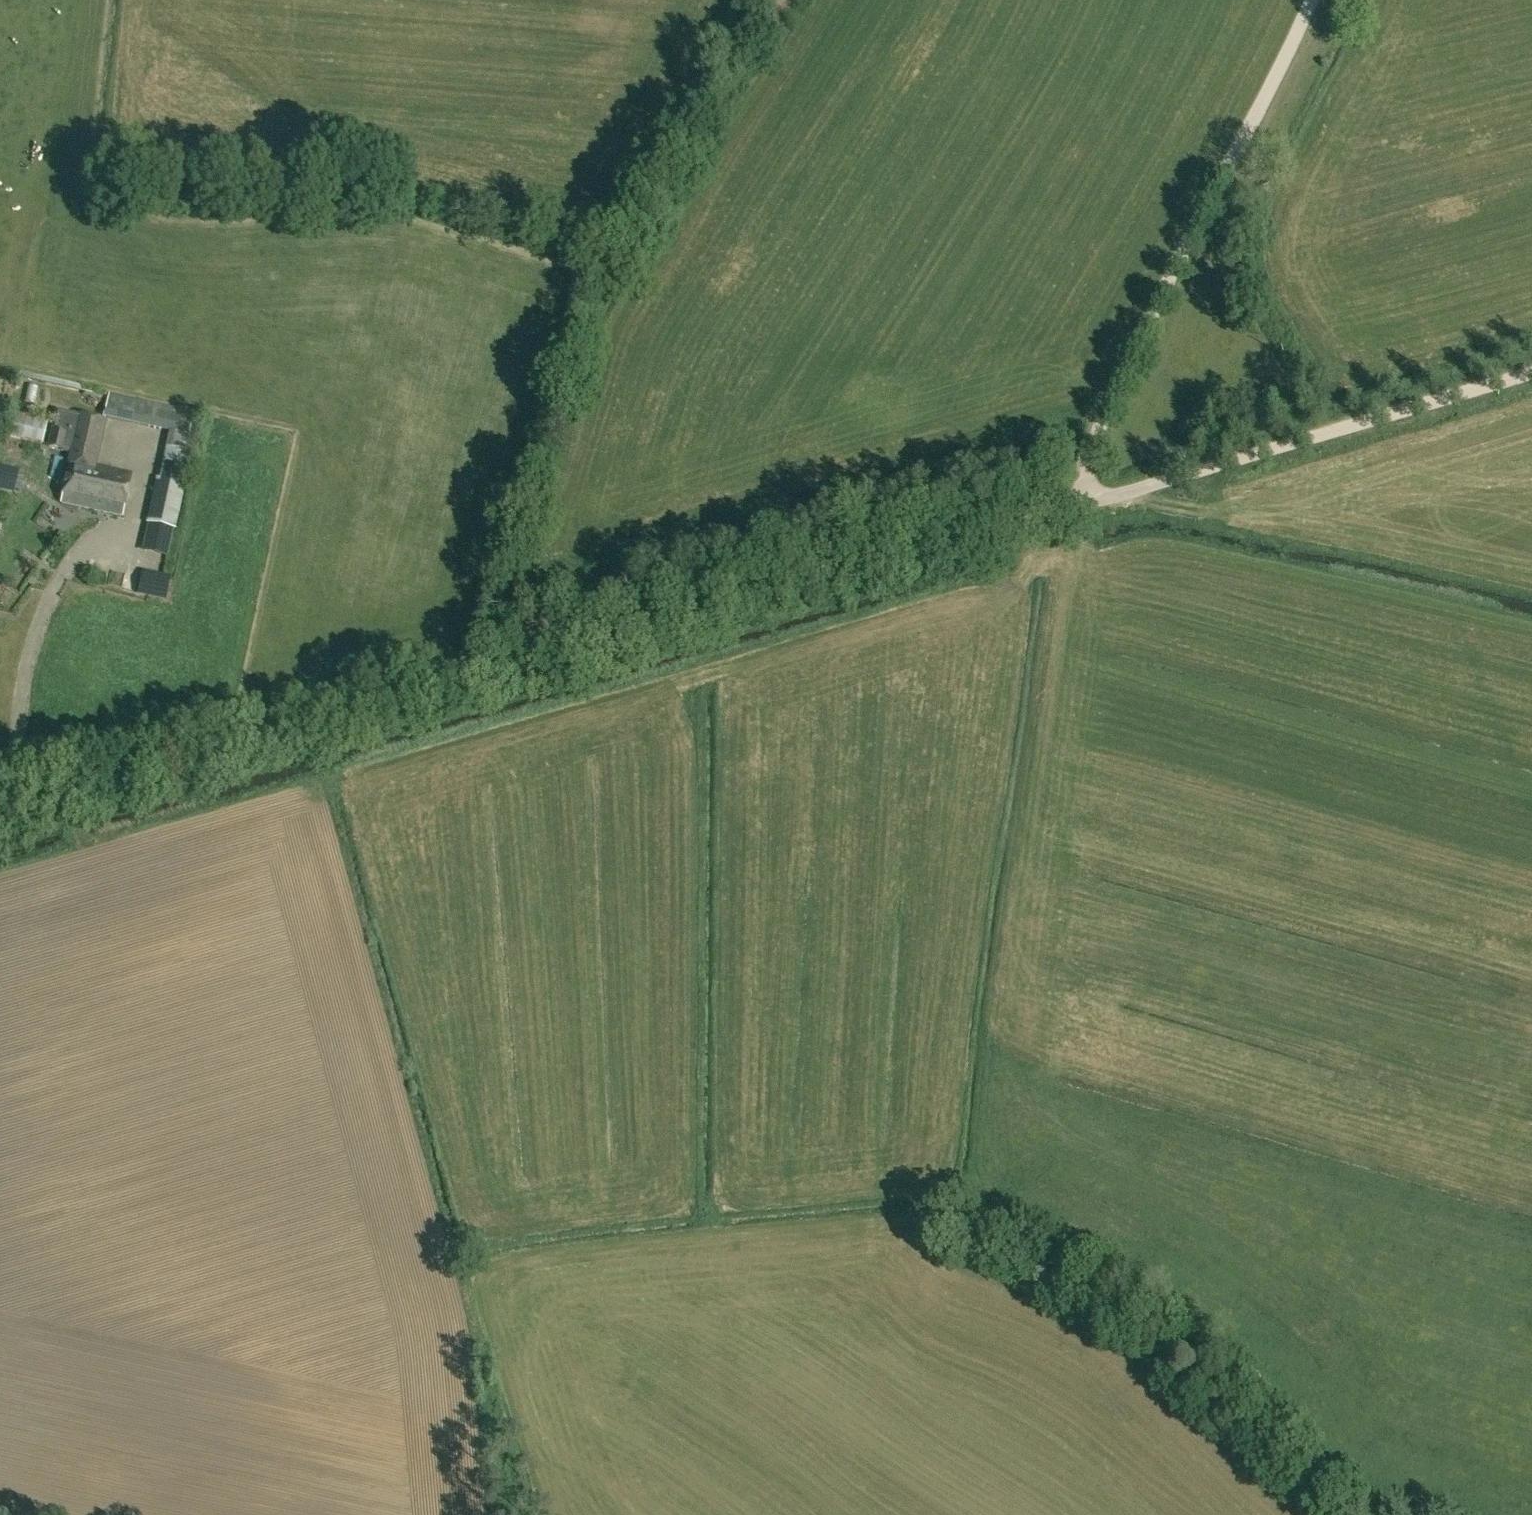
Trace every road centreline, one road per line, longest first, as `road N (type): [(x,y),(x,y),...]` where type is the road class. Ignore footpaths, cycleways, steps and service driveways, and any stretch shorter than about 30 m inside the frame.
road 1 (unclassified): [(0,818),(1093,501)]
road 2 (unclassified): [(1309,0),(1121,366),(1096,435),(1088,475),(1093,501)]
road 3 (track): [(1173,477),(1531,369)]

